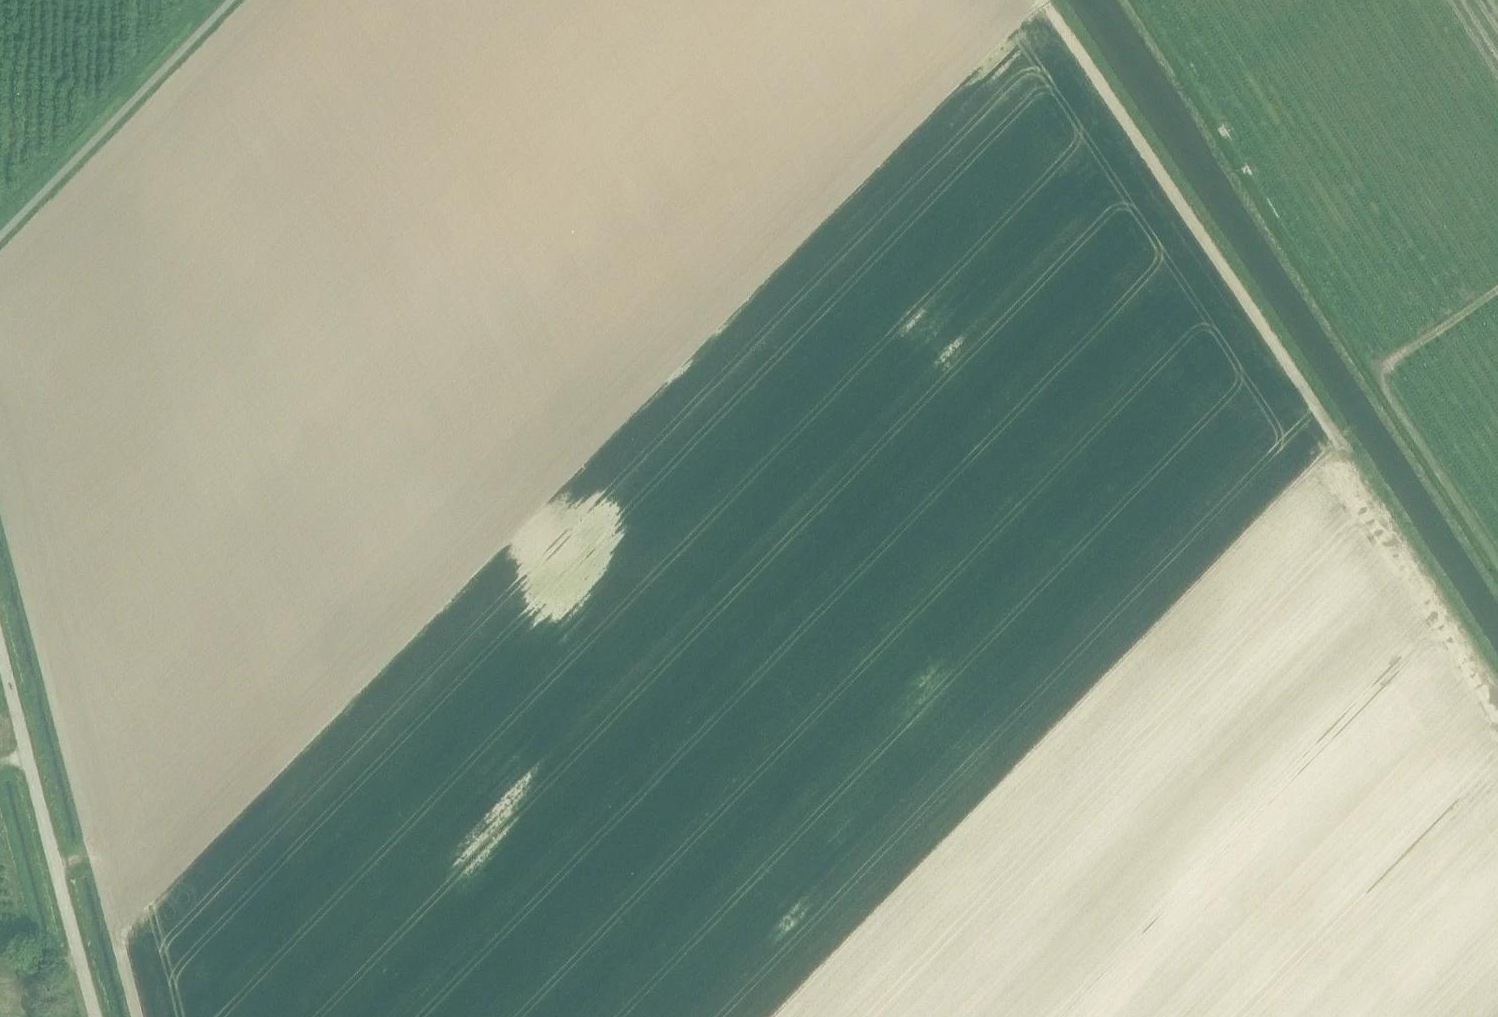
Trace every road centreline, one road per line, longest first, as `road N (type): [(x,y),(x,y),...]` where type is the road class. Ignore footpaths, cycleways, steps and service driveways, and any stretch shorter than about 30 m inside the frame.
road 1 (unclassified): [(96,1016),(0,645)]

